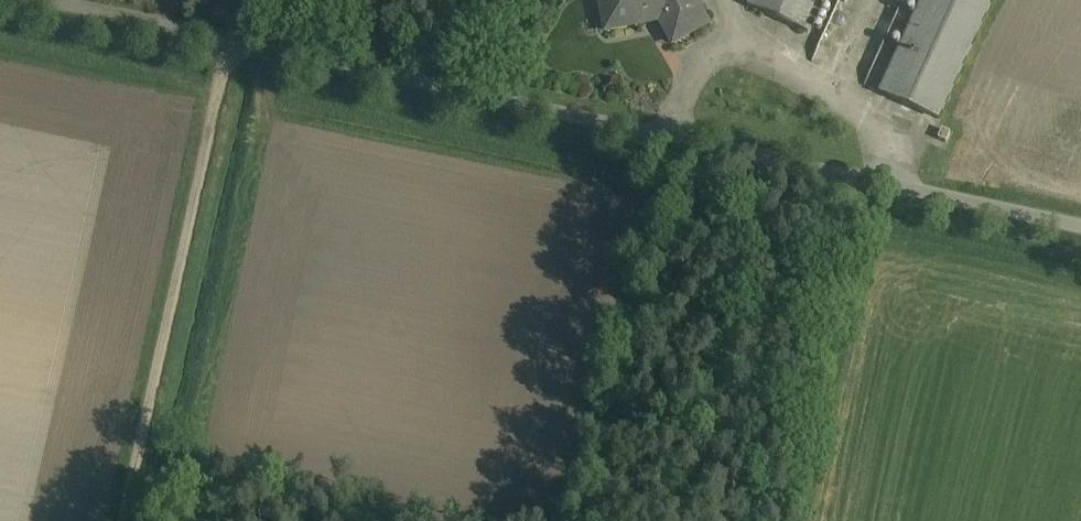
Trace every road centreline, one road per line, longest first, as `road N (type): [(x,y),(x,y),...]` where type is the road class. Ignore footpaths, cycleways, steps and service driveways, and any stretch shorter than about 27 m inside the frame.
road 1 (unclassified): [(1080,229),(32,0)]
road 2 (track): [(145,520),(252,51)]
road 3 (track): [(749,157),(673,520)]

